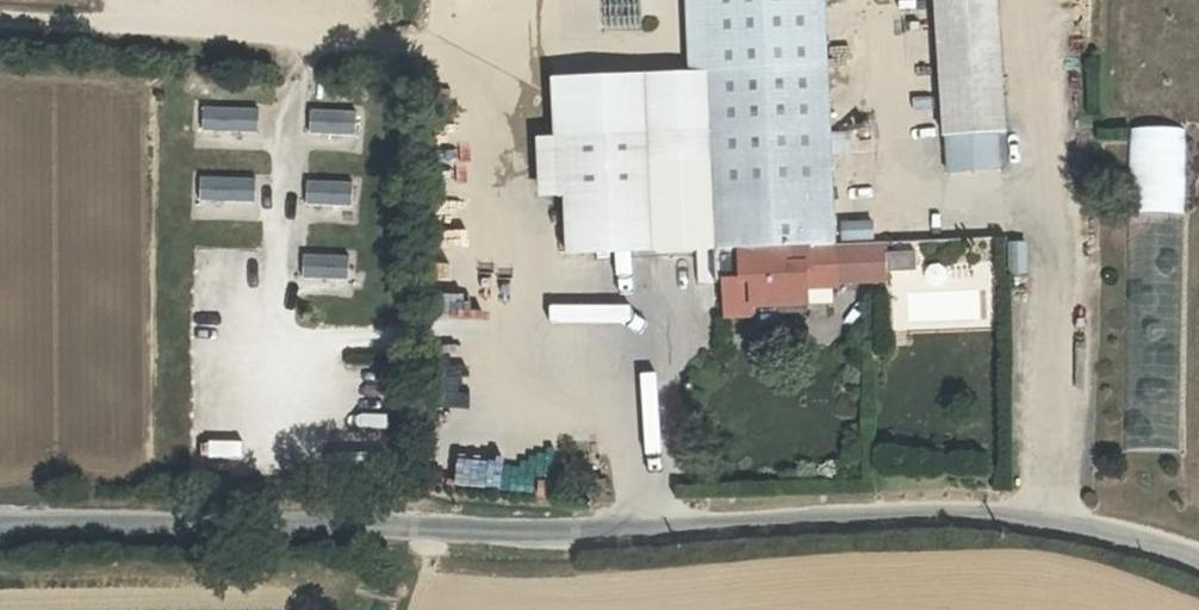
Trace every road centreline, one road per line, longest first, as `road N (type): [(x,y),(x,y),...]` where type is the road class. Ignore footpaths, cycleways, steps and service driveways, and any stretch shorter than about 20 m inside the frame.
road 1 (tertiary): [(1198,565),(1088,522),(987,513),(604,532),(0,525)]
road 2 (track): [(410,38),(0,24)]

